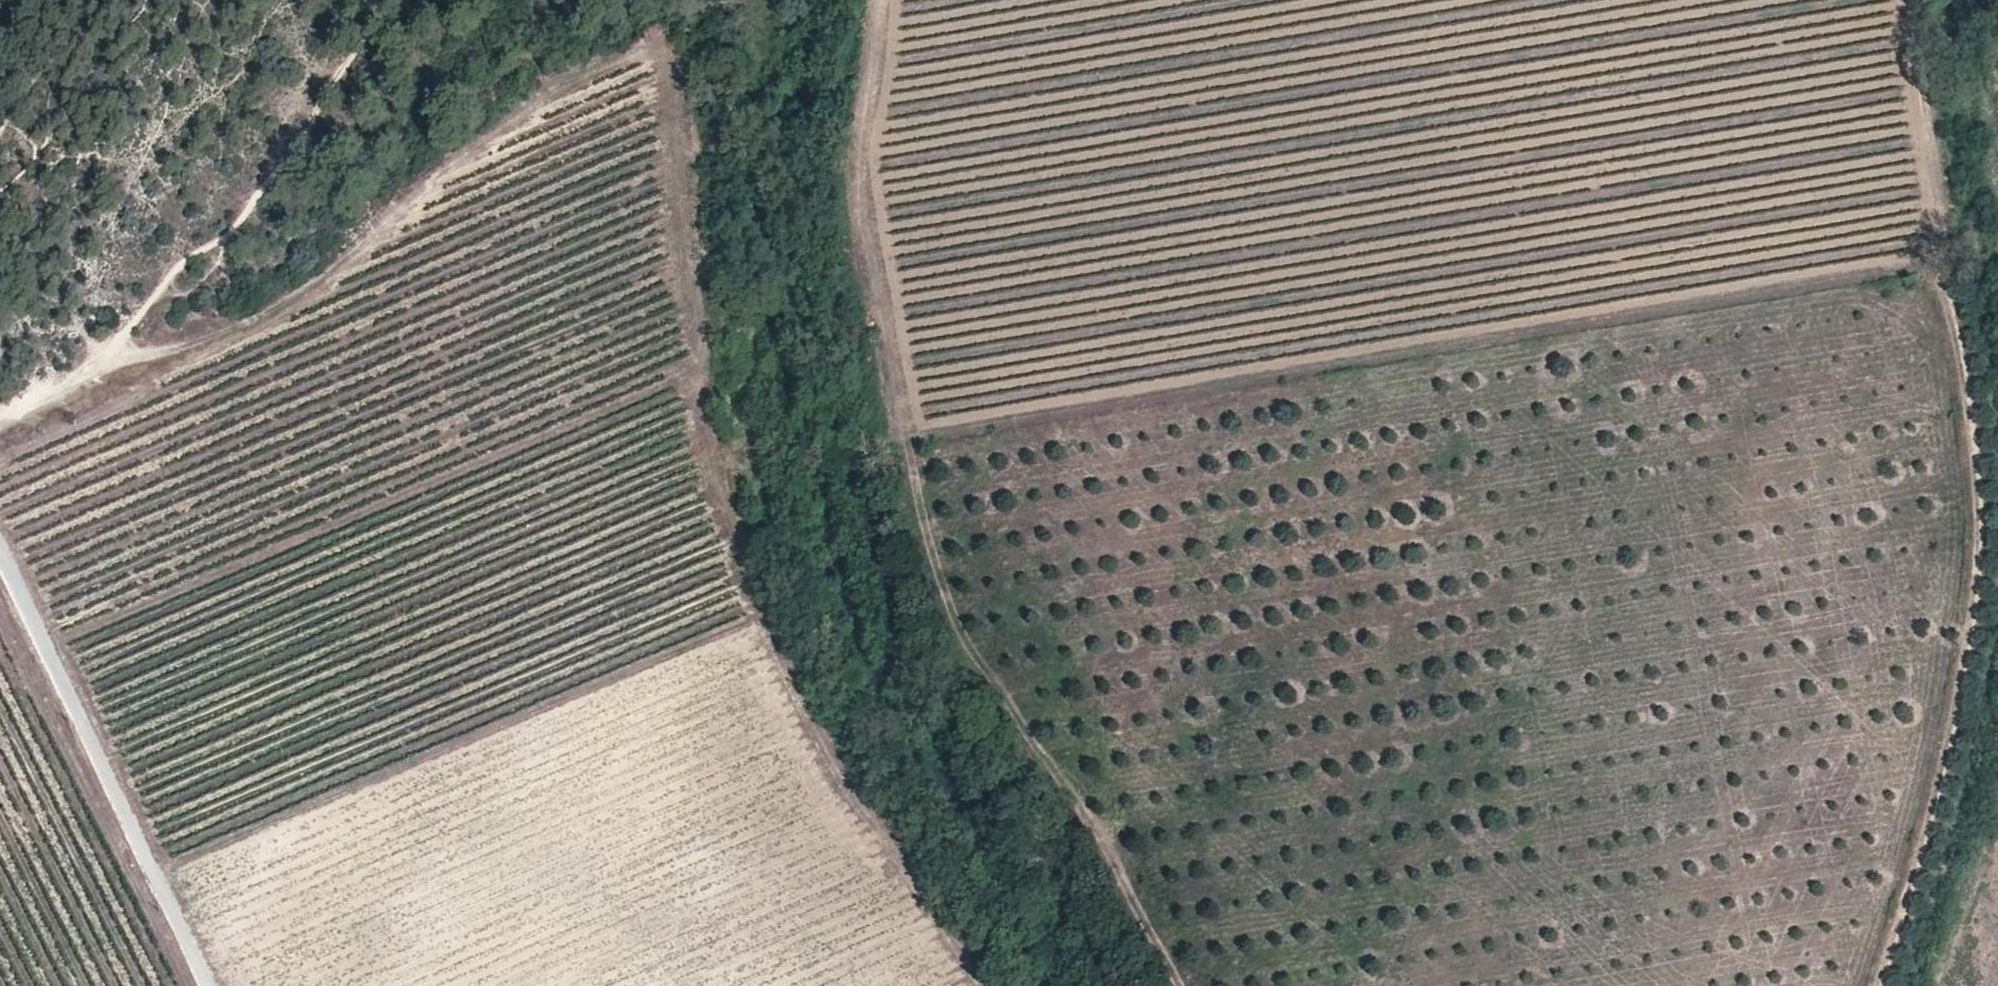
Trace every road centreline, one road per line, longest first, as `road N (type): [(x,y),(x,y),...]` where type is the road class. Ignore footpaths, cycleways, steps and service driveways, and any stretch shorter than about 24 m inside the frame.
road 1 (unclassified): [(0,552),(205,985)]

